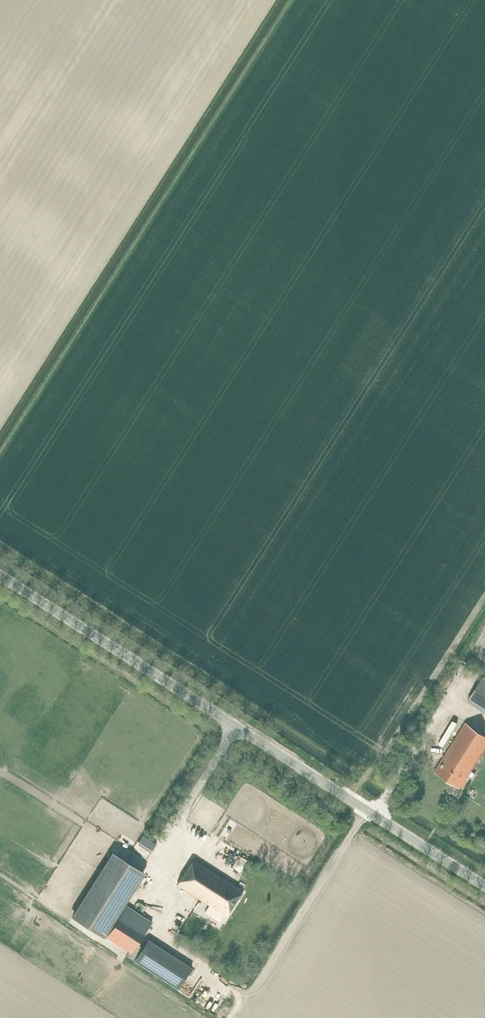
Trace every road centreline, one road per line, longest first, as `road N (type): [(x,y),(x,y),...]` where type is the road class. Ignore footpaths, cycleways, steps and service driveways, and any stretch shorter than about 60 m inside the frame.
road 1 (unclassified): [(484,885),(0,575)]

